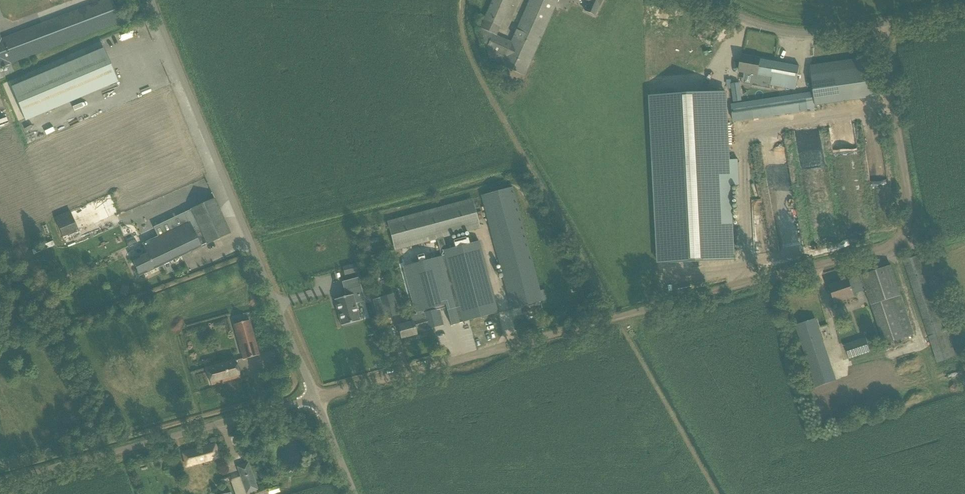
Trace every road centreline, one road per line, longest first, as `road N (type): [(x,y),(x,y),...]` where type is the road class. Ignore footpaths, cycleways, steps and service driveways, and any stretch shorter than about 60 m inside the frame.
road 1 (track): [(317,398),(889,245),(905,231),(909,206),(878,25)]
road 2 (unclassified): [(317,398),(152,0)]
road 3 (unclassified): [(0,483),(317,398)]
road 4 (unclassified): [(964,5),(878,25),(794,29),(708,0)]

